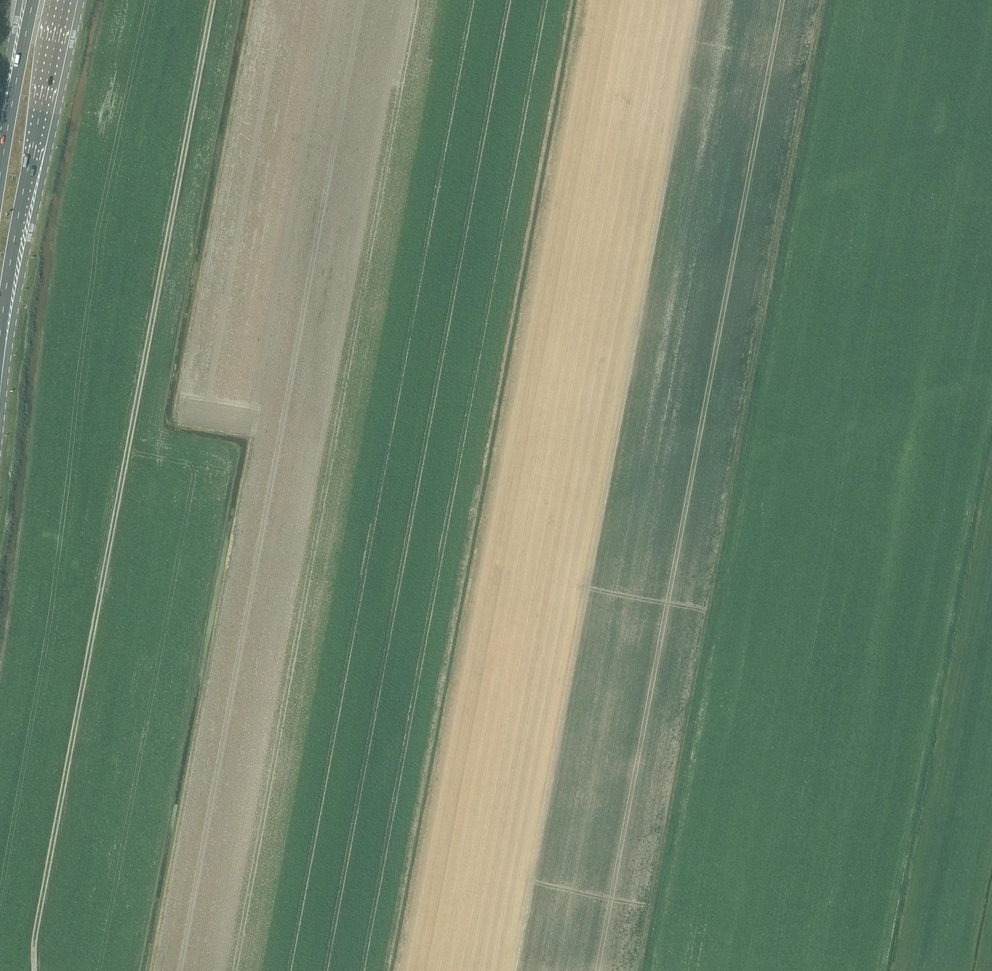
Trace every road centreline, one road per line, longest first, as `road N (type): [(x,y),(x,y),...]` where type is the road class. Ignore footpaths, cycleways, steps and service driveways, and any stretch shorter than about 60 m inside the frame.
road 1 (primary): [(0,357),(62,0)]
road 2 (primary): [(32,0),(0,163)]

